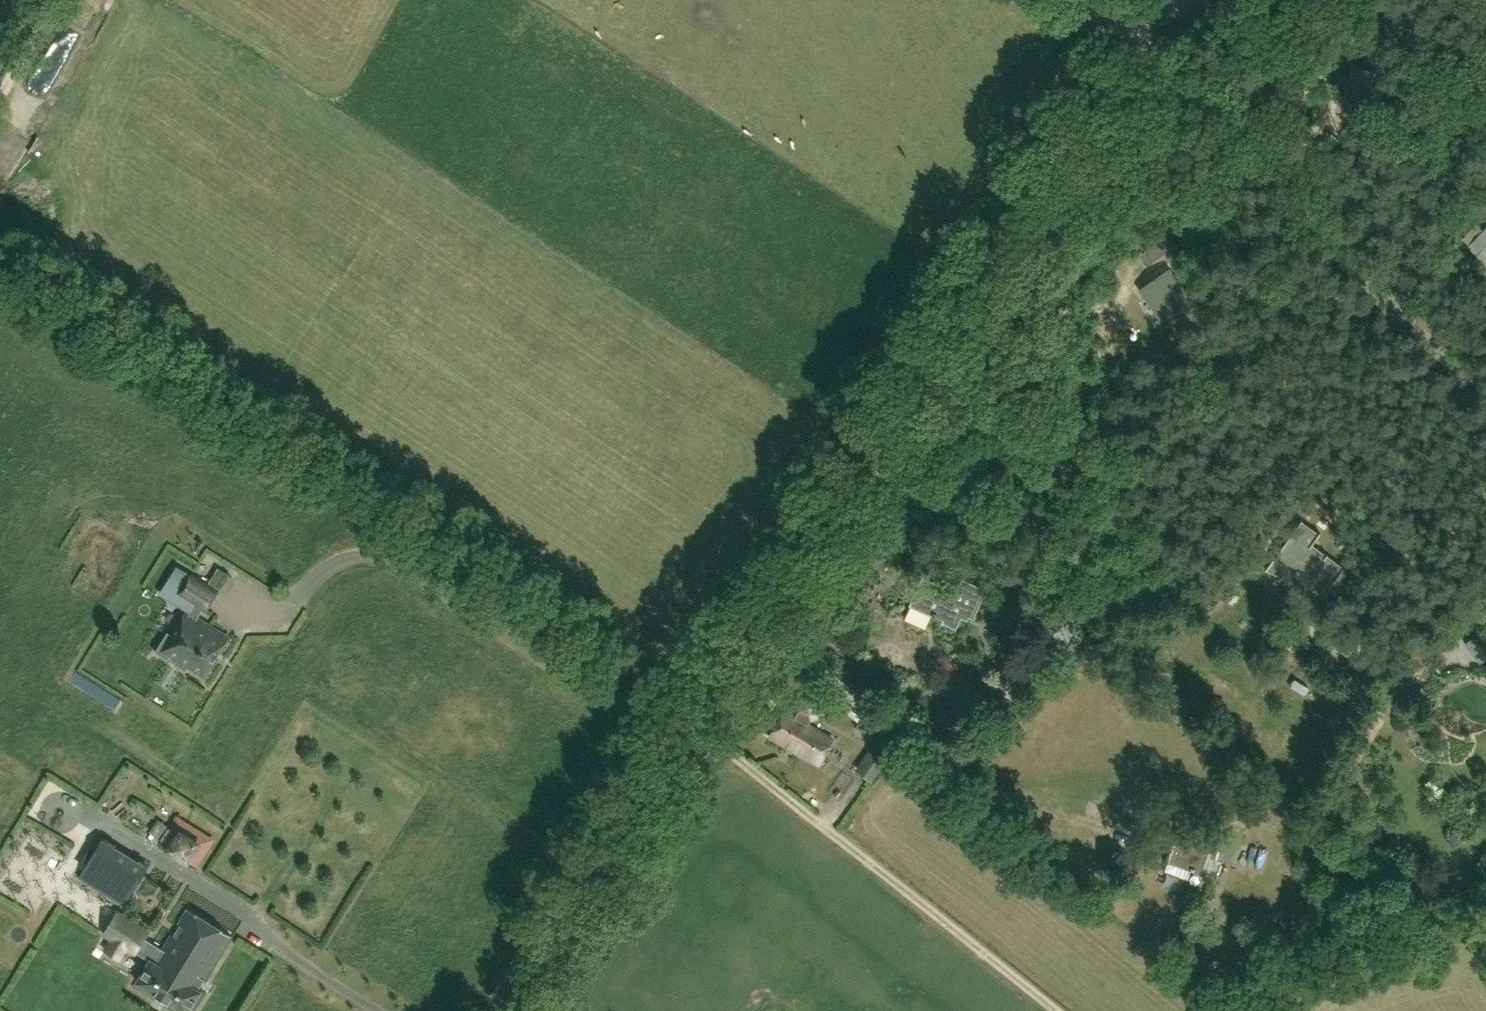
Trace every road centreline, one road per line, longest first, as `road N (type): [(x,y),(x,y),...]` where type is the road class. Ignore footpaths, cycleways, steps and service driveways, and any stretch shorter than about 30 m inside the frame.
road 1 (unclassified): [(511,1010),(1132,50)]
road 2 (unclassified): [(1485,400),(1209,111),(1132,50)]

